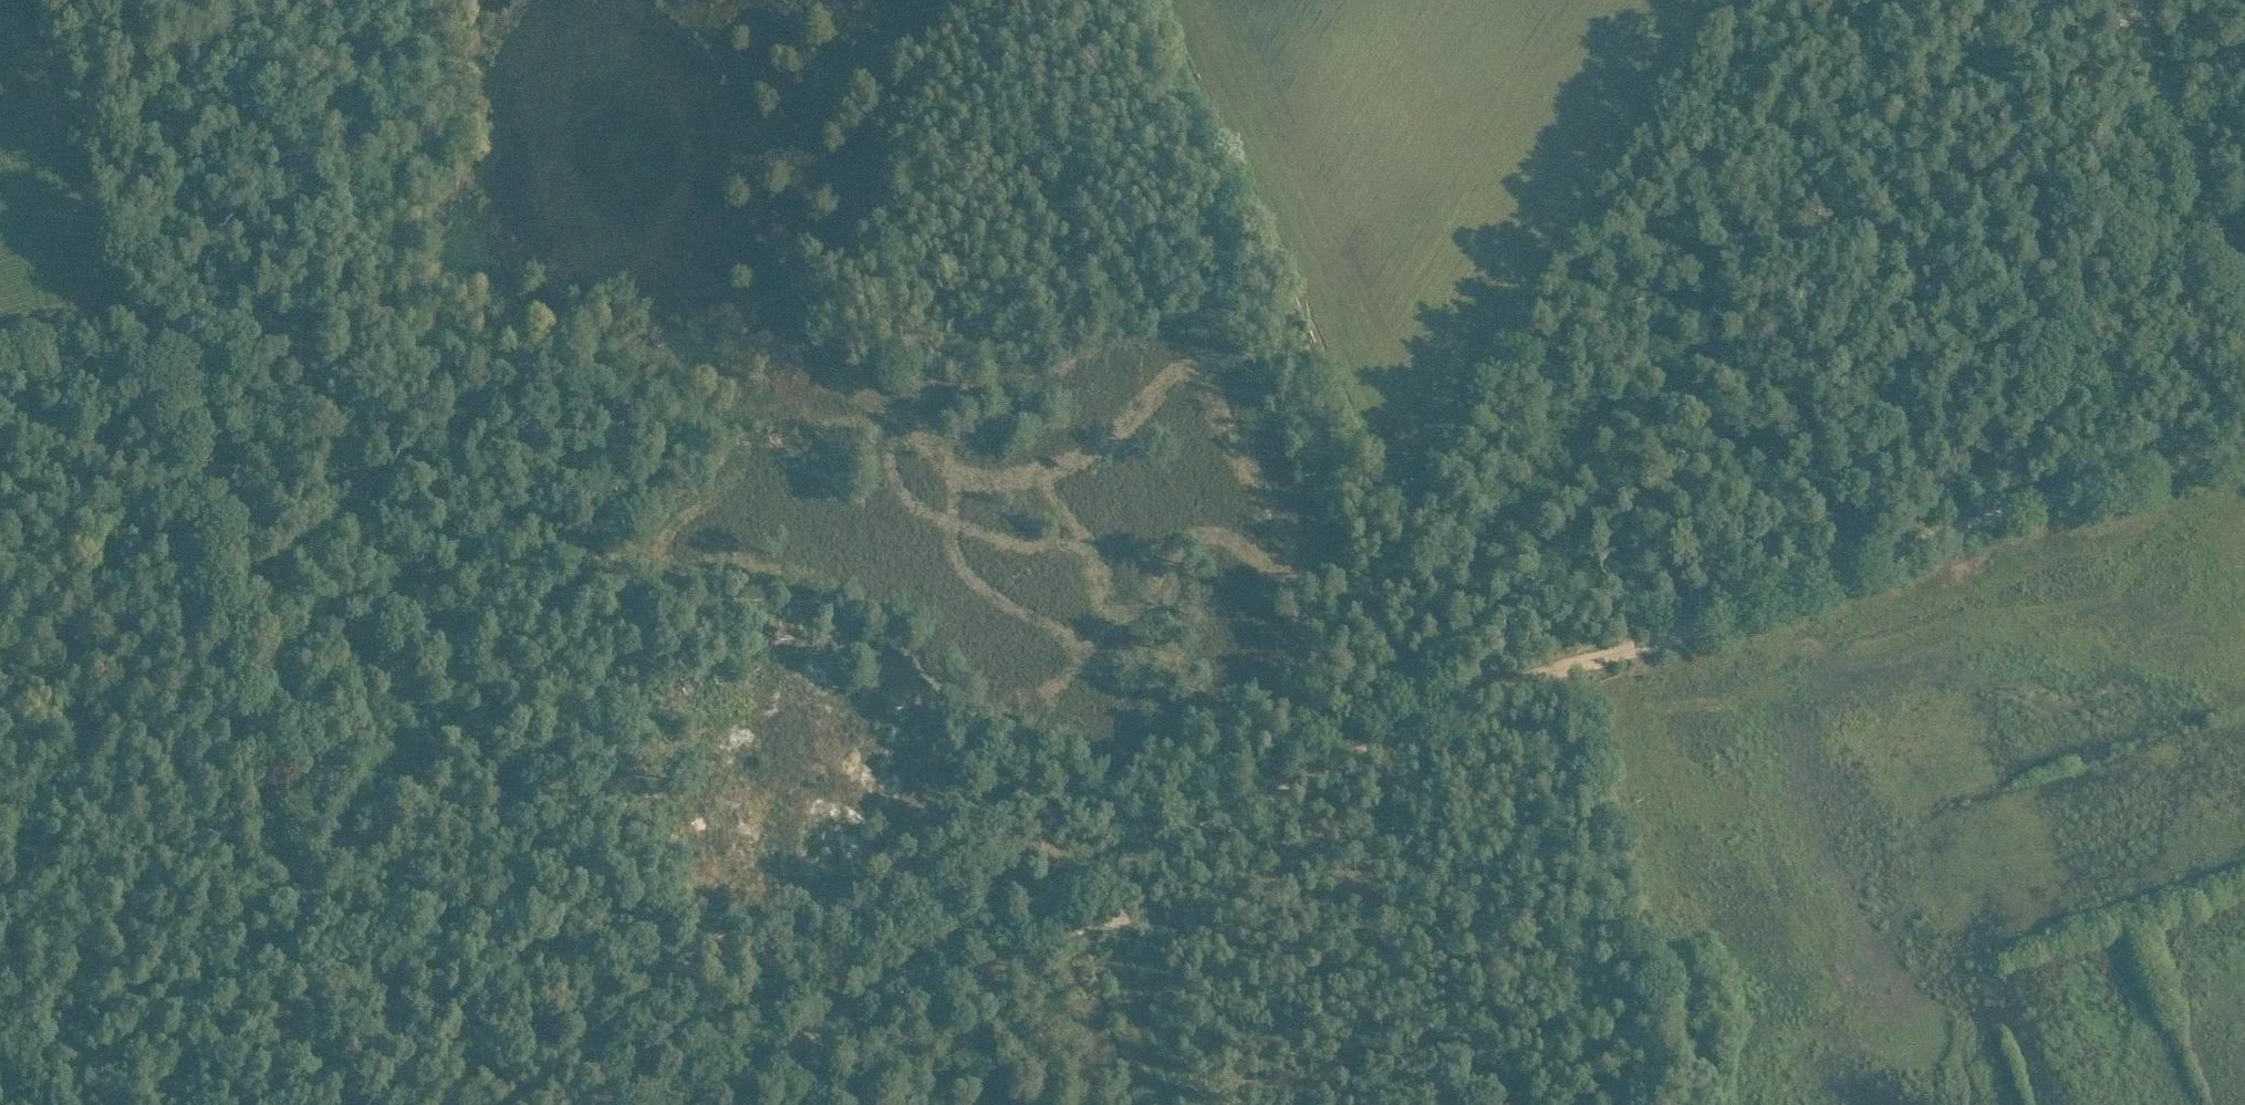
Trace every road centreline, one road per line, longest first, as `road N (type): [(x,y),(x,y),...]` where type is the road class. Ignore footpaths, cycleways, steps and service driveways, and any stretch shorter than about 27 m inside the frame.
road 1 (track): [(704,1104),(981,931),(1501,691),(1871,559),(2244,440)]
road 2 (track): [(1890,0),(1944,137),(2045,329),(2021,399),(1871,559)]
road 3 (track): [(2244,302),(2132,0)]
road 4 (track): [(1102,872),(1162,1104)]

